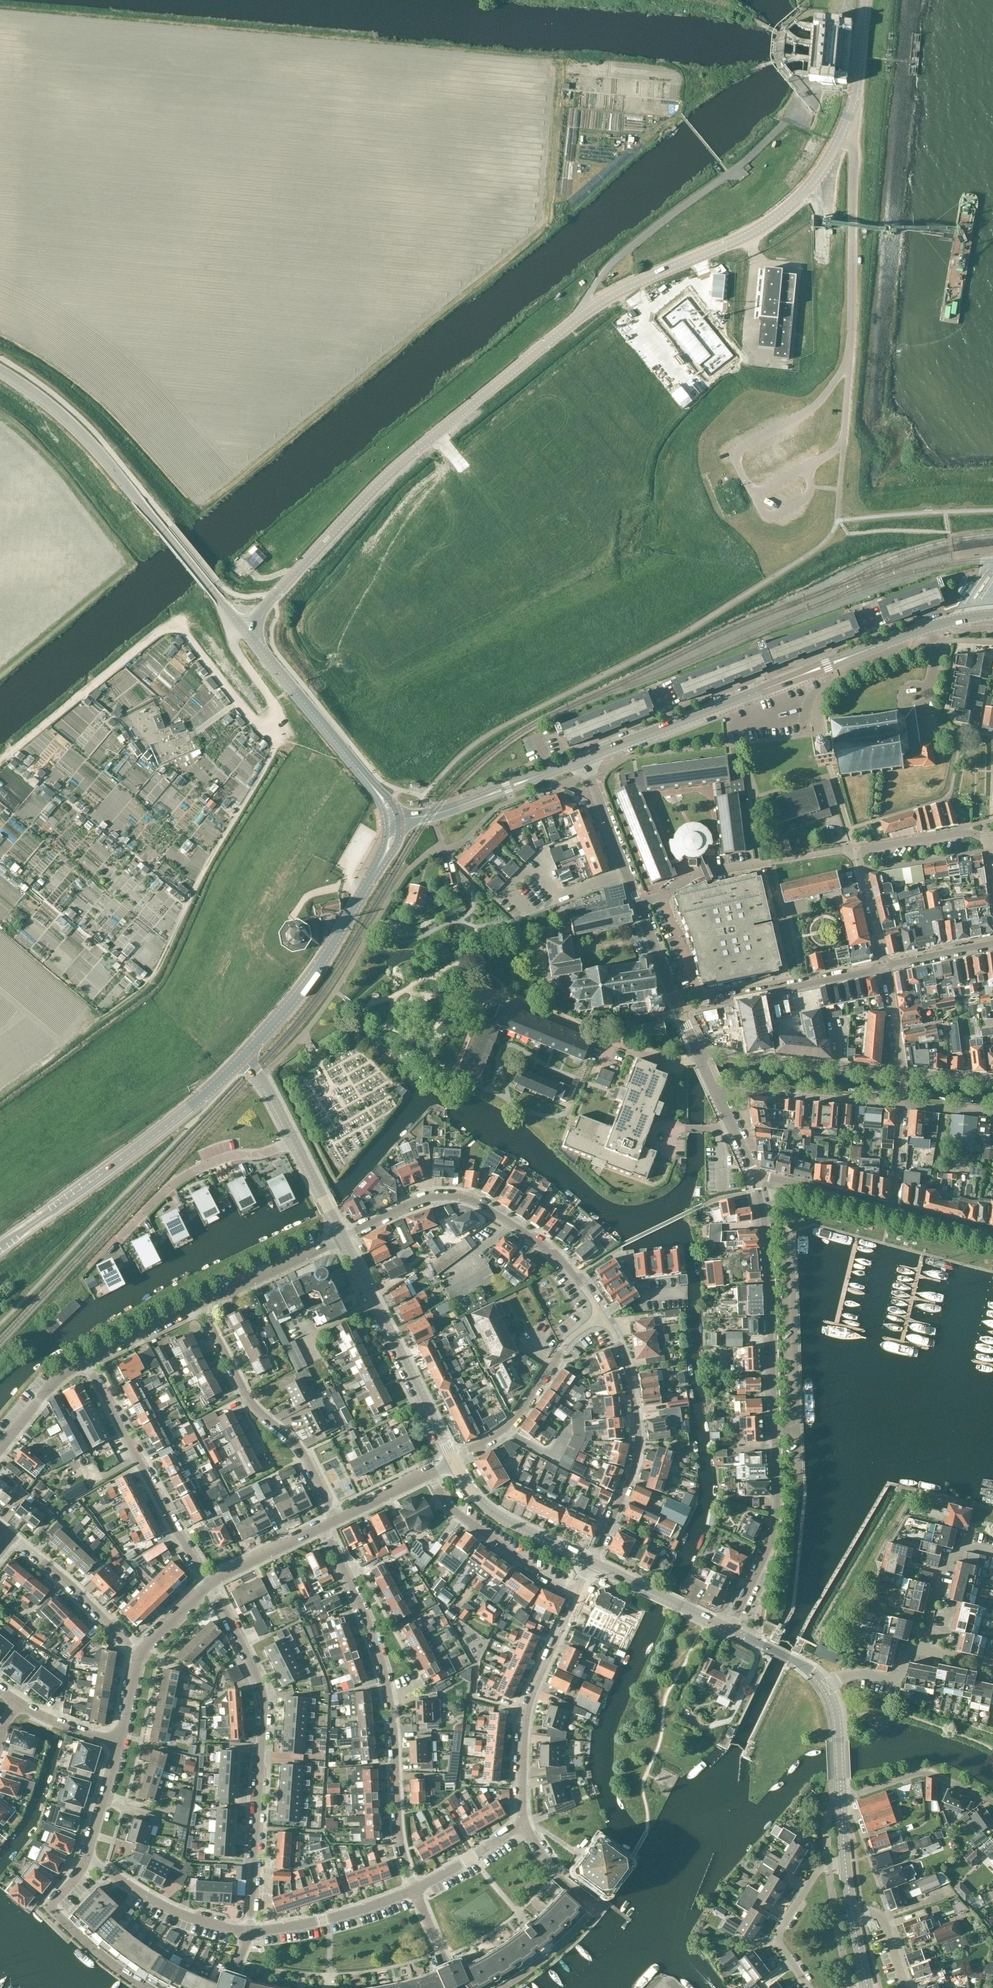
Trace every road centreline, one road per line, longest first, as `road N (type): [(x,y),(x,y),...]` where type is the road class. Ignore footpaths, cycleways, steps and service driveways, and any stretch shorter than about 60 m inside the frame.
road 1 (tertiary): [(244,631),(393,469),(581,313),(772,221),(824,171),(850,120)]
road 2 (track): [(0,759),(176,625),(254,722),(268,728),(276,748),(192,893),(165,956),(150,984),(105,1018)]
road 3 (residential): [(753,1178),(766,1212),(774,1492),(767,1537),(728,1631)]
road 4 (tertiary): [(582,760),(908,635),(992,616)]
road 5 (residential): [(324,1530),(383,1660),(402,1845),(415,1890)]
road 6 (residential): [(250,1932),(264,1698),(210,1587)]
road 7 (primary): [(244,631),(78,432),(0,372)]
road 8 (unclassified): [(845,444),(856,205),(850,120)]
road 9 (primary): [(0,1249),(157,1135),(242,1059)]
road 10 (residential): [(574,1277),(534,1241),(464,1198),(411,1203),(342,1237)]
road 11 (residential): [(590,1563),(638,1441),(625,1364),(600,1314)]
road 12 (residential): [(202,1308),(239,1387),(303,1455),(338,1523)]
road 13 (residential): [(210,1587),(89,1364)]
road 14 (residential): [(986,832),(855,849),(883,964)]
road 15 (tertiary): [(342,1237),(454,1461)]
road 16 (primary): [(242,1059),(307,983),(384,858)]
road 17 (residential): [(524,1822),(521,1750),(530,1702),(576,1595)]
road 18 (residential): [(700,1058),(664,1059),(483,992)]
road 19 (residential): [(293,1140),(196,1170),(106,1254)]
road 20 (residential): [(454,1461),(504,1431),(568,1343),(600,1314)]
road 21 (residential): [(904,1074),(700,1058)]
road 22 (primary): [(375,788),(244,631)]
road 23 (tertiary): [(398,823),(582,760)]
road 24 (residential): [(576,1595),(448,1507),(430,1474)]
road 25 (residential): [(903,1104),(716,1092)]
road 26 (residential): [(144,1987),(56,1919),(52,1907),(87,1859)]
road 27 (residential): [(883,964),(704,1003)]
road 28 (residential): [(87,1859),(160,1906),(250,1932)]
road 29 (residential): [(9,1535),(79,1591),(141,1657)]
road 30 (tertiary): [(454,1461),(491,1512),(590,1563)]
road 31 (residential): [(250,1932),(323,1921),(415,1890)]
road 32 (residential): [(992,1809),(964,1787),(920,1773),(842,1801)]
road 33 (residential): [(846,1865),(818,1872),(781,1931),(781,1945),(809,1987)]
road 34 (residential): [(202,1308),(342,1237)]
road 35 (residential): [(908,1656),(927,1632),(944,1563),(964,1547),(992,1554)]
road 36 (residential): [(638,903),(582,760)]
road 37 (residential): [(753,1178),(892,1211)]
road 38 (residential): [(638,903),(766,864)]
road 39 (residential): [(415,1890),(524,1822)]
road 40 (residential): [(210,1587),(324,1530)]
road 41 (residential): [(89,1364),(202,1308)]
road 42 (residential): [(0,1448),(58,1382),(89,1364)]
road 43 (tertiary): [(842,1801),(838,1716),(823,1683)]
road 44 (tertiary): [(850,120),(867,0)]

